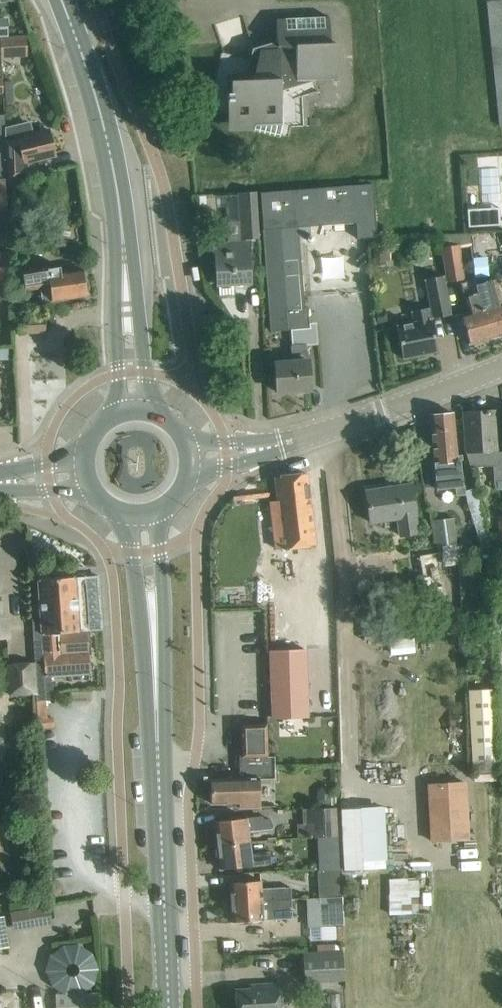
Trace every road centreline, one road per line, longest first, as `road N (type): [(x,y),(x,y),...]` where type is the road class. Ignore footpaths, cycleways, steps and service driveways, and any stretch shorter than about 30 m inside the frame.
road 1 (tertiary): [(169,1007),(153,617)]
road 2 (tertiary): [(128,303),(109,134),(61,0)]
road 3 (tertiary): [(283,442),(501,367)]

